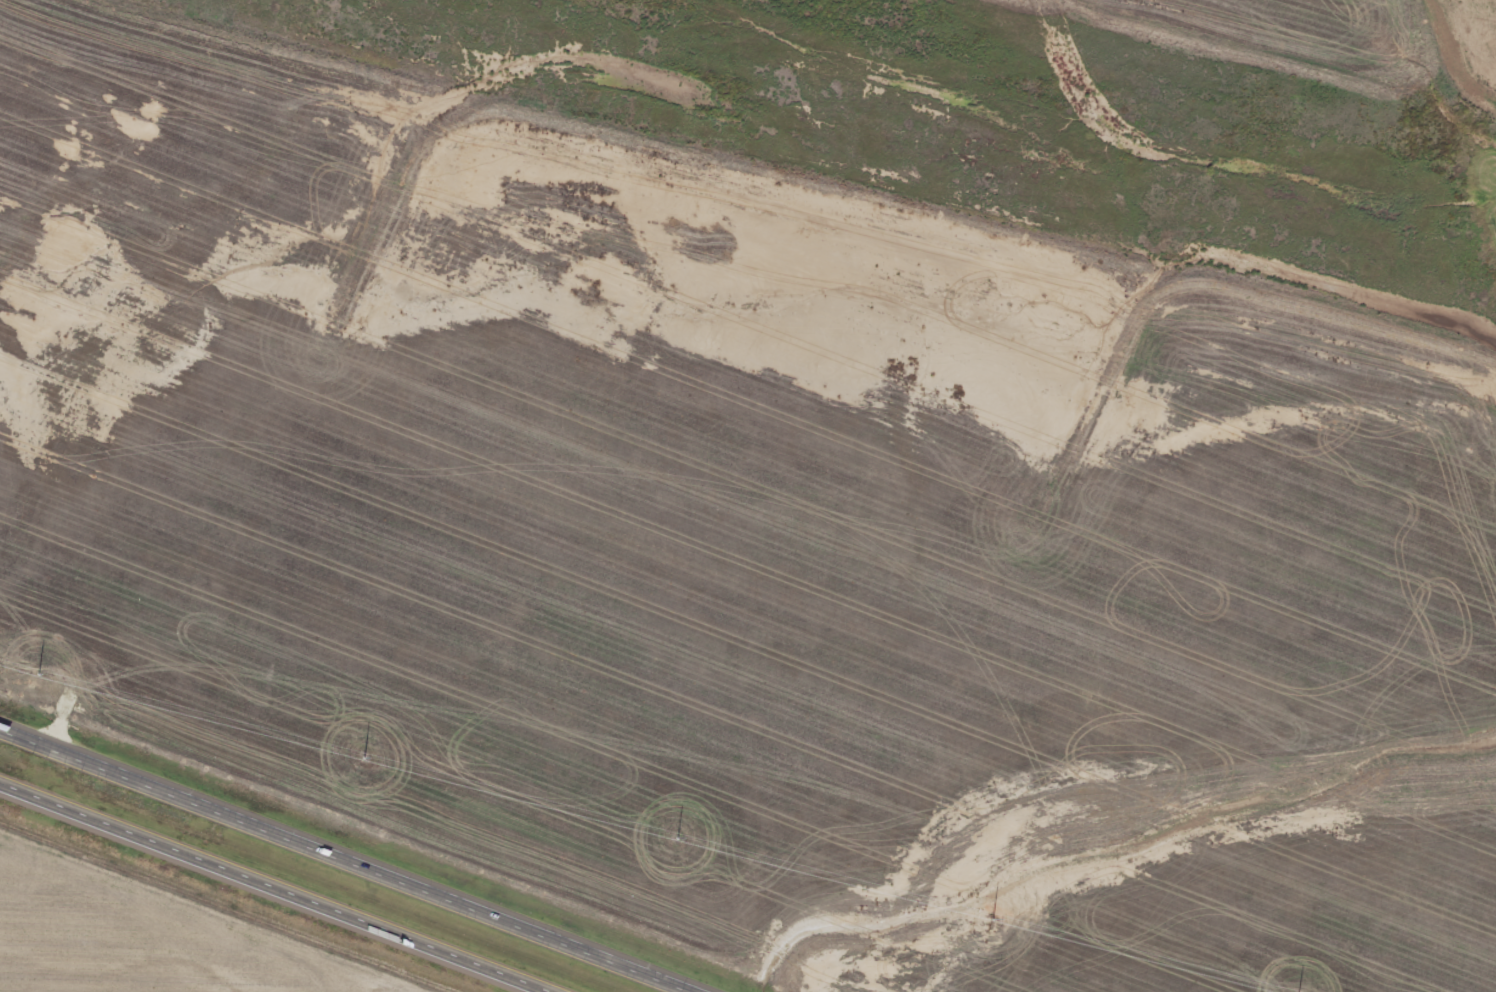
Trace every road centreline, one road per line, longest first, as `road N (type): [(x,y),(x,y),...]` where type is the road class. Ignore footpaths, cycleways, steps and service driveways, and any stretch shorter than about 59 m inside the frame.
road 1 (trunk): [(688,991),(0,730)]
road 2 (trunk): [(0,792),(526,991)]

